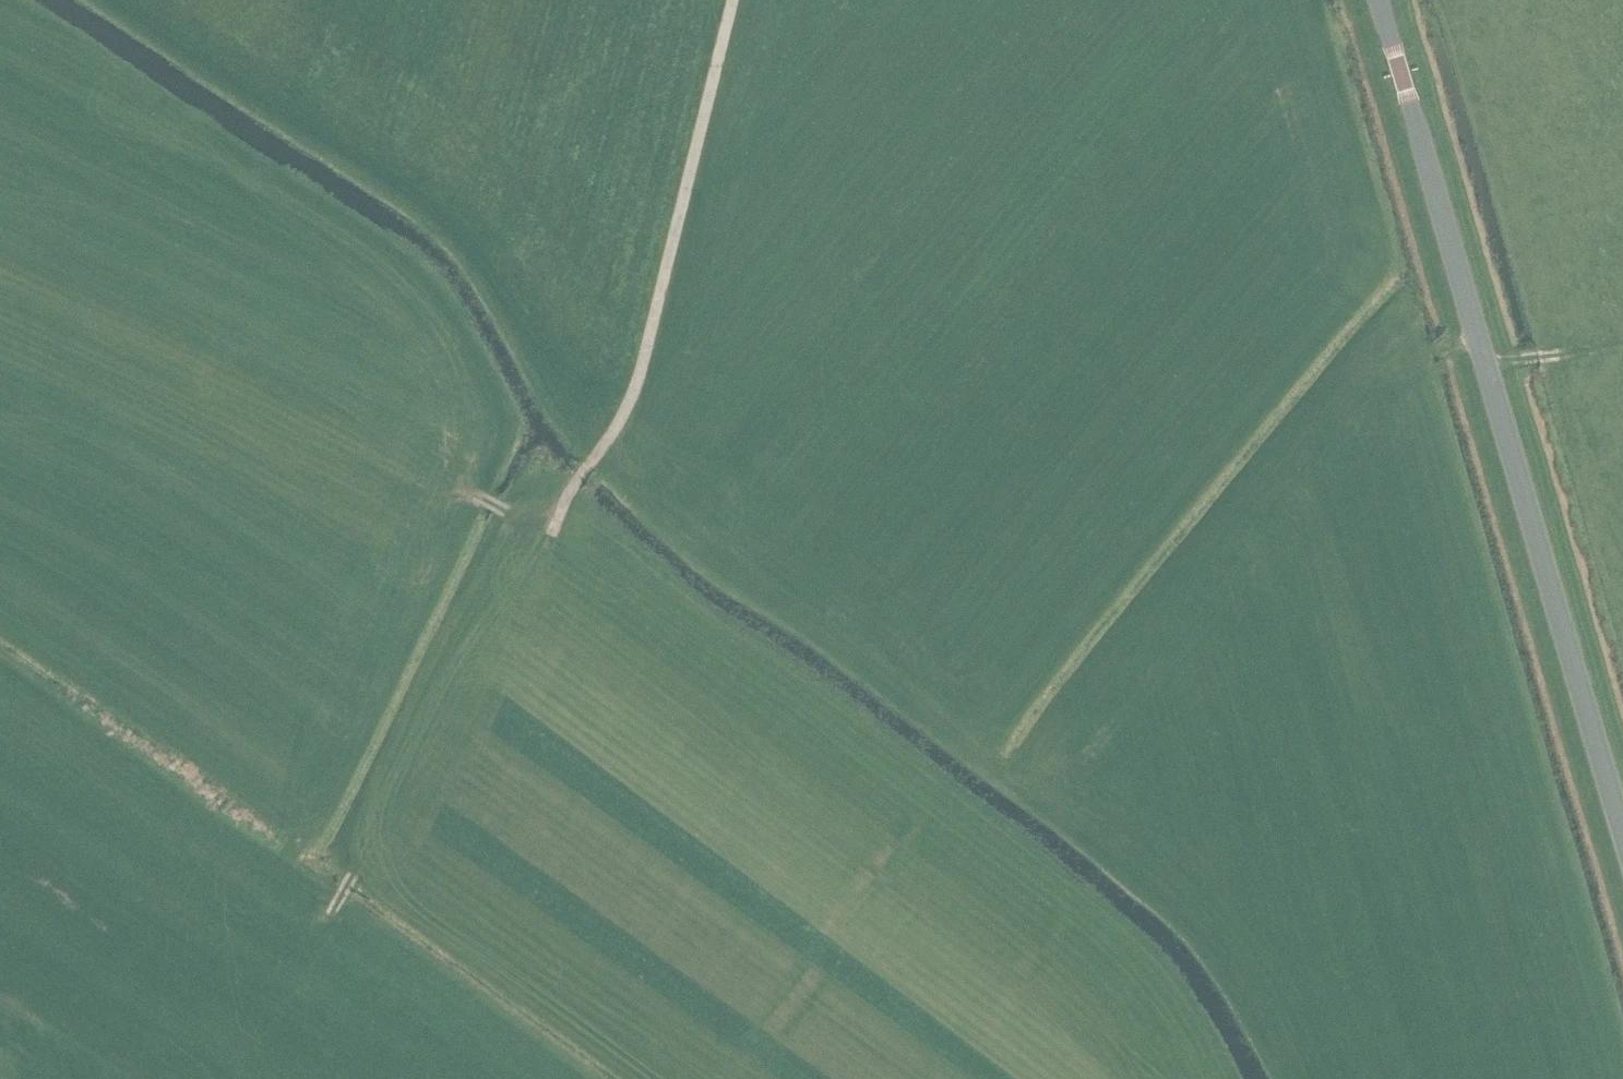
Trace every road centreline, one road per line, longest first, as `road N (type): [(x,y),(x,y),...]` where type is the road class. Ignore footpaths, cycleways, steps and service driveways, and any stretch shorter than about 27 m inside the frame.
road 1 (tertiary): [(1622,833),(1380,0)]

